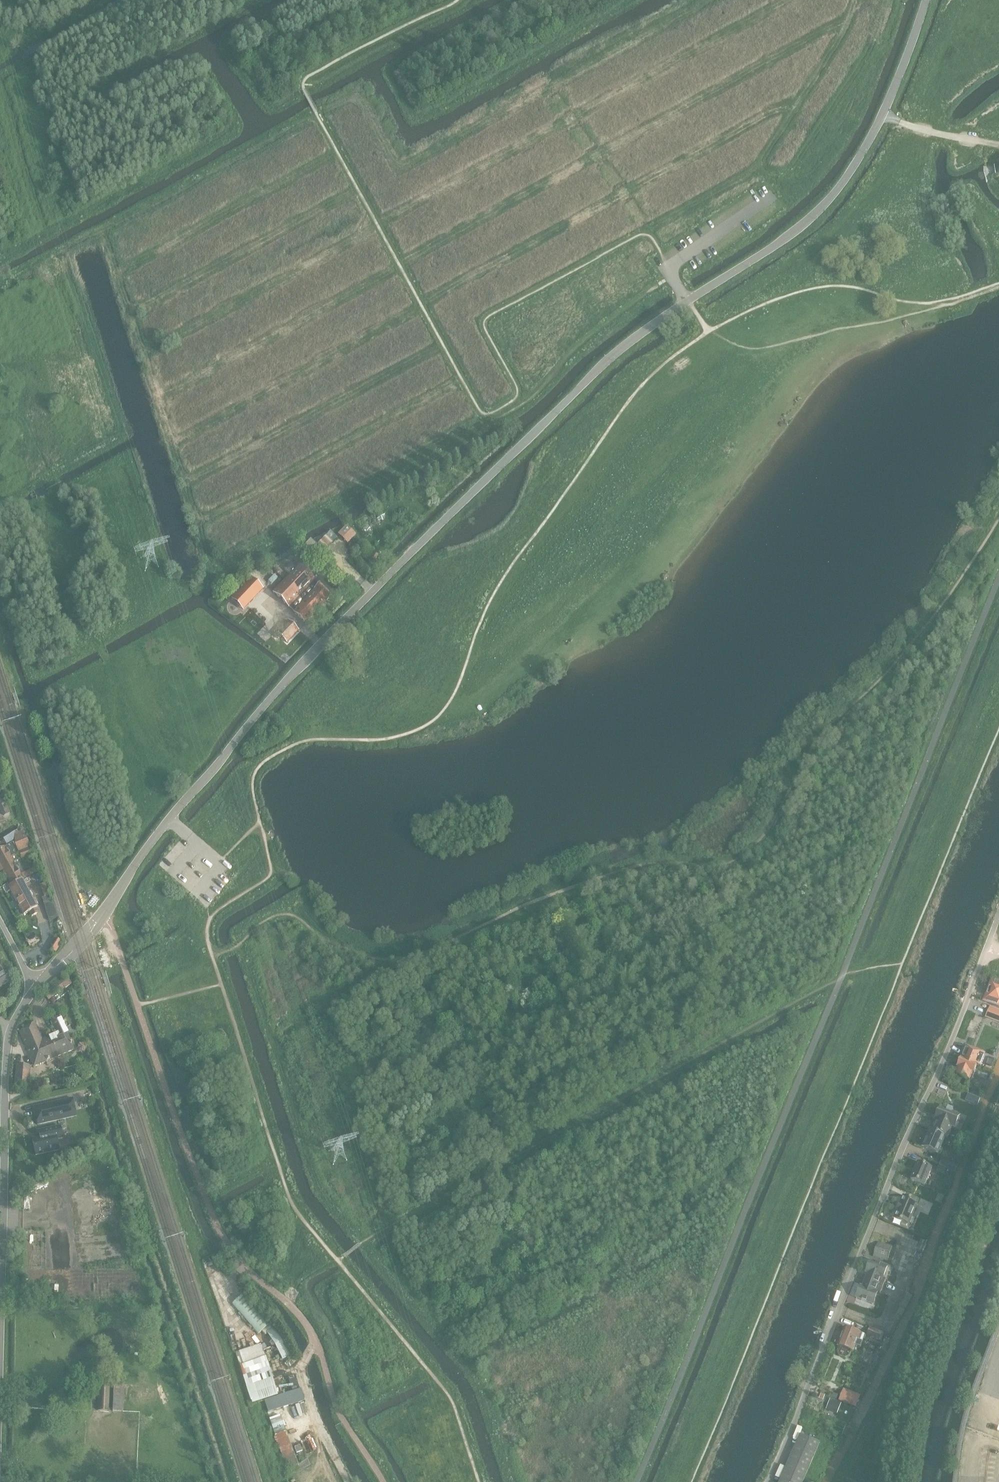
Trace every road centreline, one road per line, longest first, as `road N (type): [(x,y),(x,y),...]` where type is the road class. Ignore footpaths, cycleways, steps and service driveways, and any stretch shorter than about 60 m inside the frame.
road 1 (unclassified): [(35,988),(90,932),(154,839),(269,701),(389,576),(613,357),(774,247),(832,198),(883,115),(927,0)]
road 2 (unclassified): [(768,1481),(998,919)]
road 3 (unclassified): [(0,1280),(7,1050),(35,988)]

